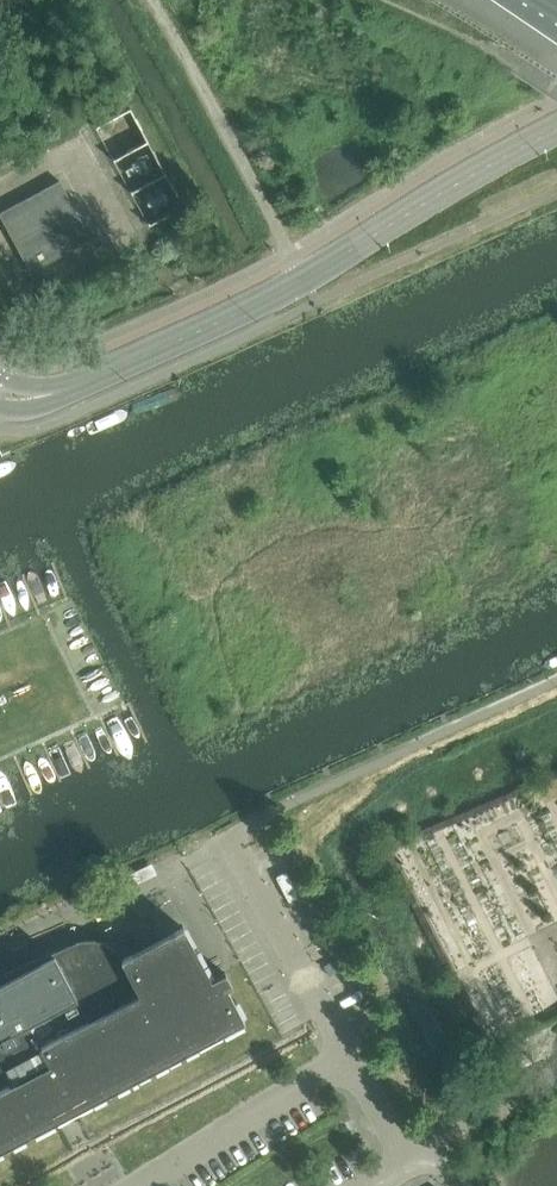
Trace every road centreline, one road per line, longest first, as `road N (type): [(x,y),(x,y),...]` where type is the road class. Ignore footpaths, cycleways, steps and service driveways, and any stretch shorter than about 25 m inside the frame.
road 1 (tertiary): [(64,390),(304,280),(437,193),(556,131)]
road 2 (residential): [(351,1061),(228,837)]
road 3 (residential): [(144,1185),(351,1061)]

